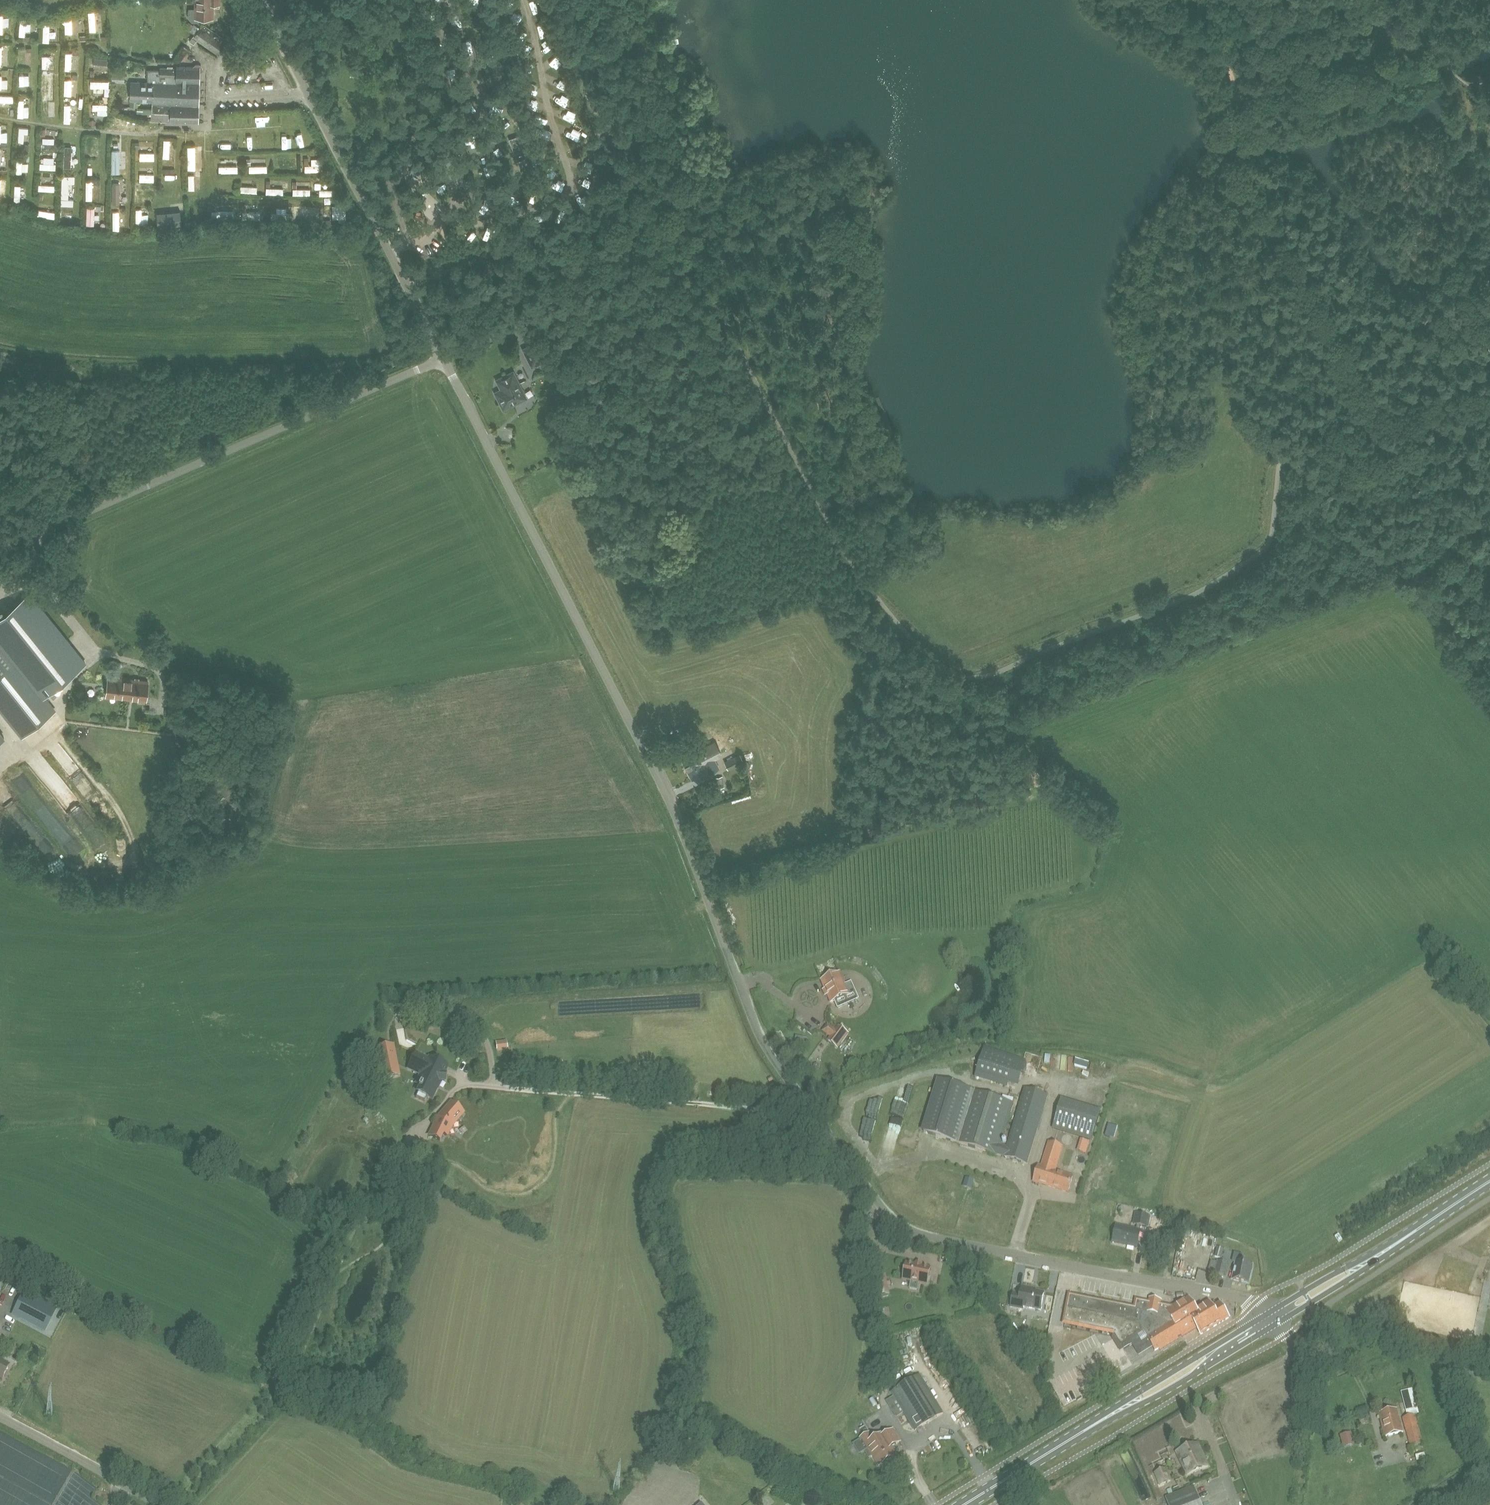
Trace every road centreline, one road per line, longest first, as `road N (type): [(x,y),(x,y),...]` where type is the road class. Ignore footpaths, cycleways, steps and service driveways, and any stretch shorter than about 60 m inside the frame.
road 1 (unclassified): [(1273,1320),(1228,1298),(922,1236),(889,1214),(761,1039),(674,810),(444,358)]
road 2 (unclassified): [(0,555),(444,358)]
road 3 (unclassified): [(444,358),(261,0)]
road 4 (track): [(431,227),(450,207),(467,222),(541,210),(571,187),(523,0)]
road 5 (secondary): [(969,1504),(1273,1320)]
road 6 (secondary): [(1273,1320),(1489,1183)]
road 7 (track): [(450,207),(453,181),(493,134),(478,75),(443,41),(444,0)]
road 8 (unclassified): [(1489,1357),(1331,1320),(1293,1343),(1273,1320)]
road 9 (track): [(210,136),(0,119)]
road 10 (track): [(215,96),(212,200),(317,201)]
road 11 (unclassified): [(155,1504),(0,1416)]

